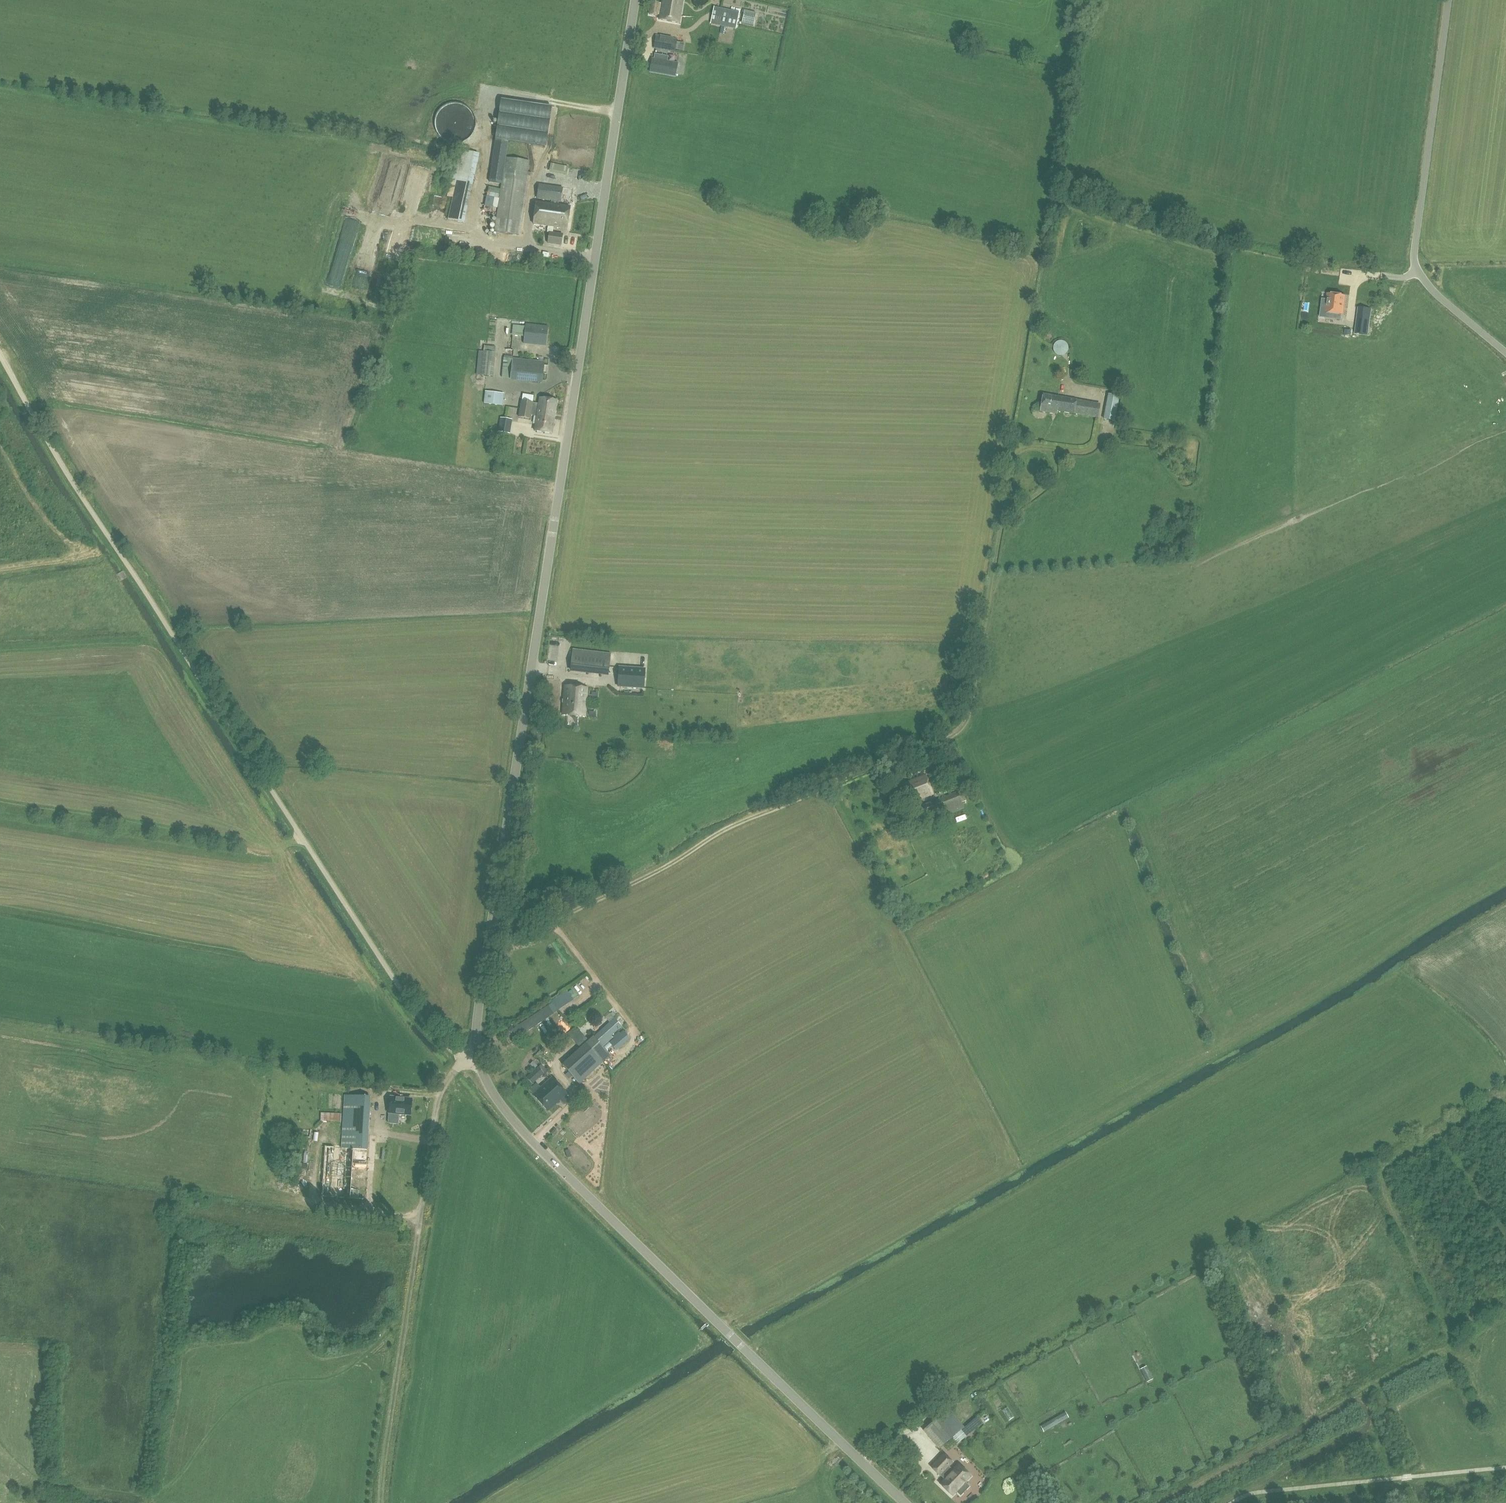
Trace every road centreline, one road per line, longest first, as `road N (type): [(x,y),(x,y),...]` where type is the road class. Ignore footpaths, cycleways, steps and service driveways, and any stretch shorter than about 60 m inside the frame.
road 1 (unclassified): [(477,1057),(636,0)]
road 2 (track): [(493,923),(544,919),(953,734),(967,706),(1020,410)]
road 3 (unclassified): [(905,1502),(527,1136),(499,1102),(477,1057)]
road 4 (unclassified): [(1448,0),(1414,262),(1439,297),(1505,352)]
road 5 (track): [(1505,426),(1194,562)]
road 6 (track): [(436,1109),(405,1323)]
road 7 (track): [(405,1323),(381,1502)]

